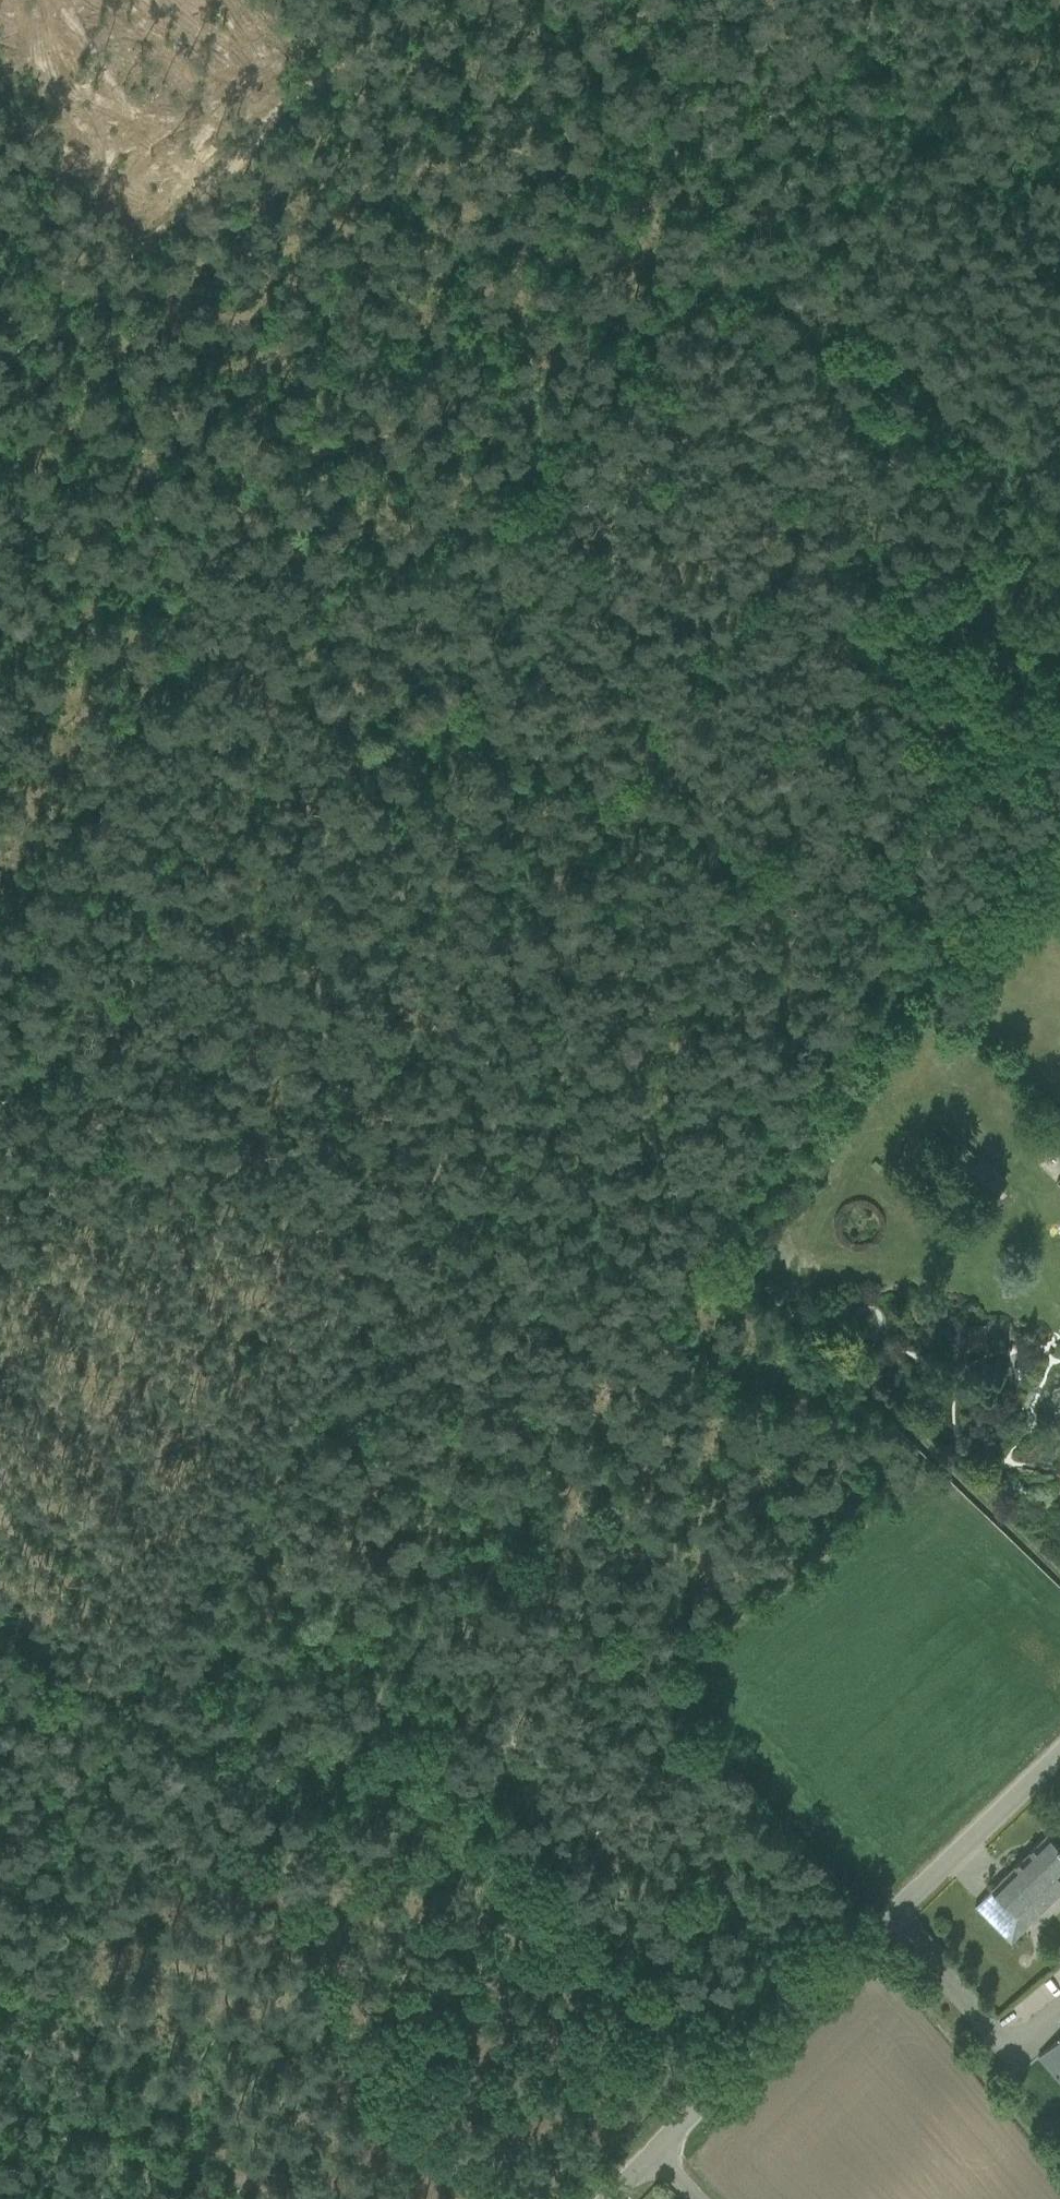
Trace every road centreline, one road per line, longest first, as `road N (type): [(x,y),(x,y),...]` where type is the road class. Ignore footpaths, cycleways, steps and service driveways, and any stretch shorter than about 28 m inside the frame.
road 1 (unclassified): [(610,2198),(1059,1755)]

